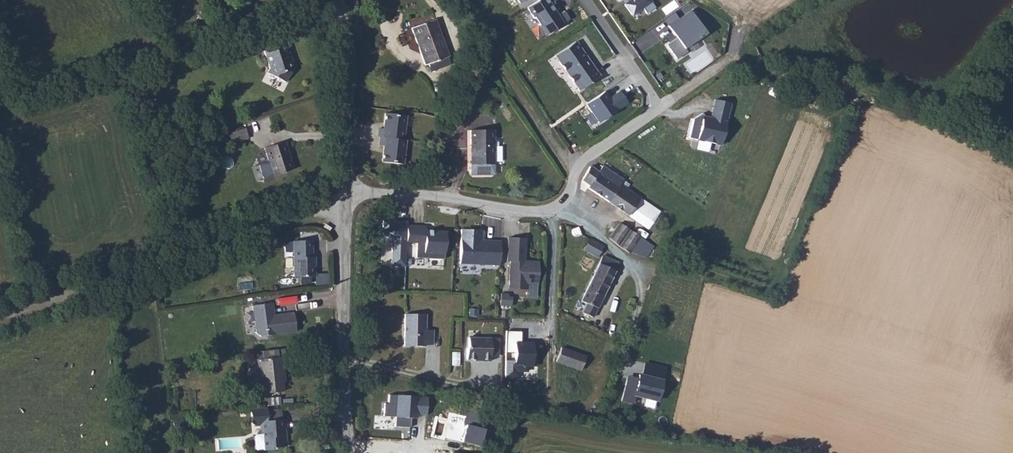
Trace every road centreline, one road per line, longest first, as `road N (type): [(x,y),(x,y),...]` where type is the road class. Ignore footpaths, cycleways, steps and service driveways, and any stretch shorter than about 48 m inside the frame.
road 1 (residential): [(343,191),(540,212),(562,206),(581,161),(661,107),(585,0)]
road 2 (track): [(661,107),(733,61),(943,116)]
road 3 (unclassified): [(343,191),(349,452)]
road 4 (track): [(454,0),(574,172)]
road 5 (unclassified): [(341,0),(350,48),(343,191)]

